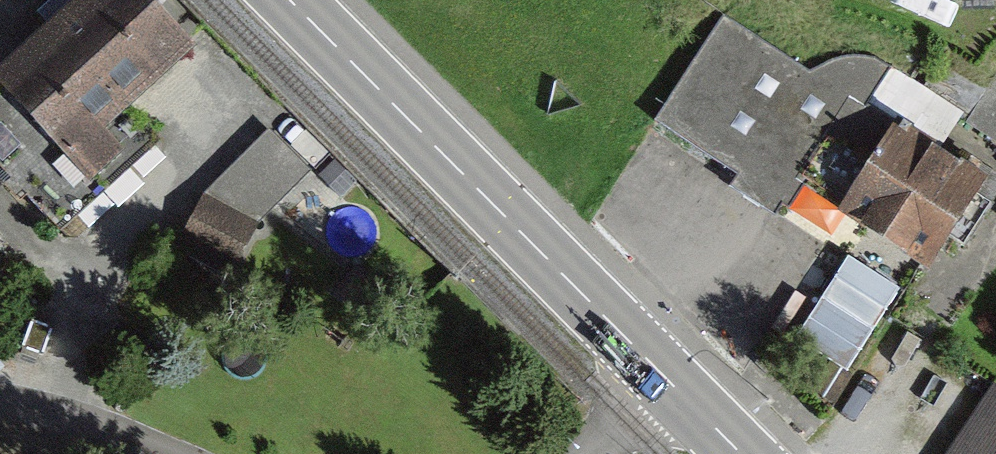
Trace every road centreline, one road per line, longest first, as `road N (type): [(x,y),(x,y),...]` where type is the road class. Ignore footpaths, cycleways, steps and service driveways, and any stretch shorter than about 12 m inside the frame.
road 1 (primary): [(289,0),(666,381)]
road 2 (unclassified): [(156,453),(88,425),(0,403)]

